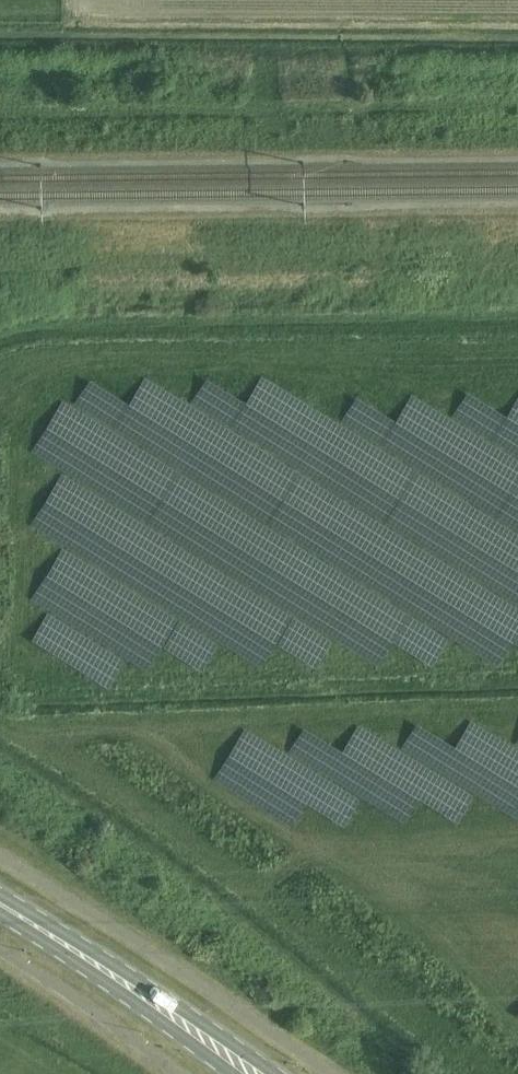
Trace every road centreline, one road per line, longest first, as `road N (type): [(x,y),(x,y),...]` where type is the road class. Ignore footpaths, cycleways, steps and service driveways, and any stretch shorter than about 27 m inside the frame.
road 1 (primary): [(255,1073),(0,903)]

